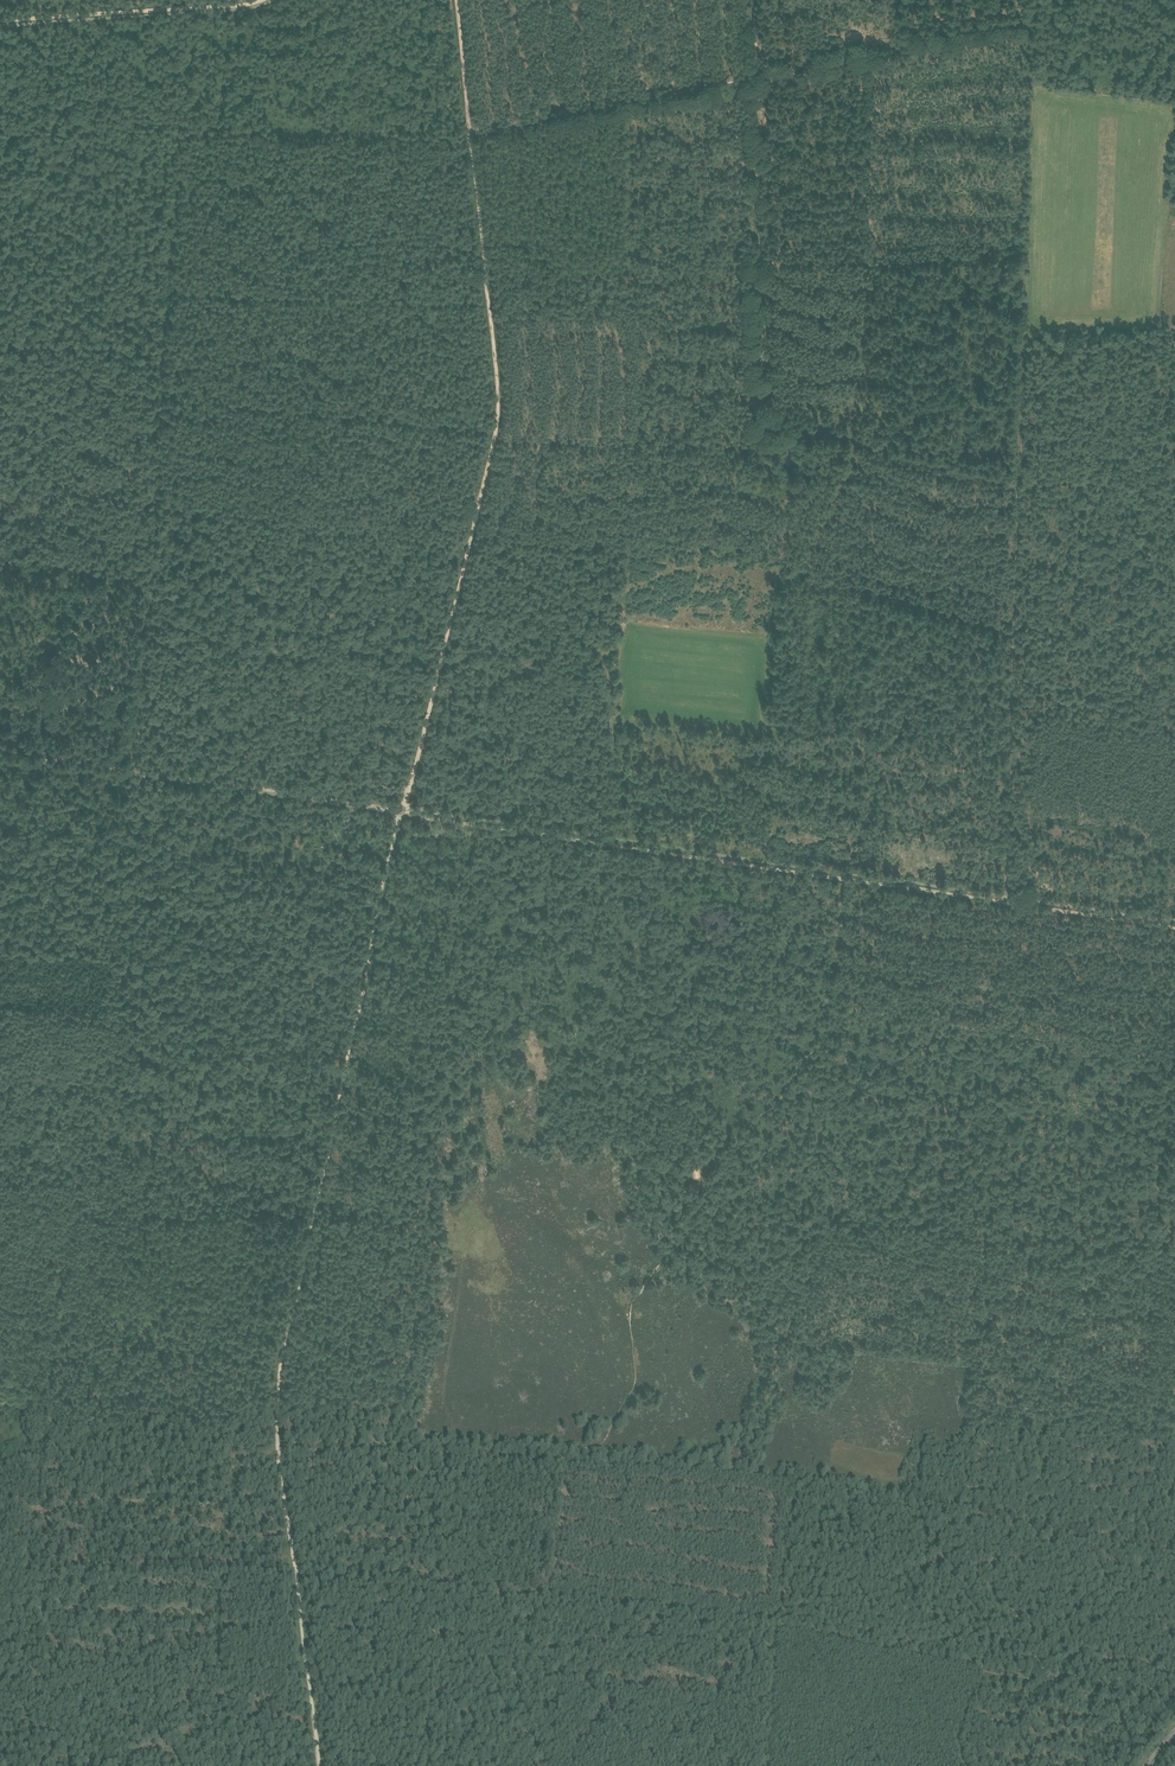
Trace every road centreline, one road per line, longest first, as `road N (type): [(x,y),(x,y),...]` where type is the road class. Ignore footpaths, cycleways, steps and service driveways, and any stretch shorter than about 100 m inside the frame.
road 1 (track): [(401,812),(277,1377),(277,1475),(319,1765)]
road 2 (track): [(457,0),(498,412),(401,812)]
road 3 (track): [(401,812),(1174,927)]
road 4 (track): [(0,752),(401,812)]
road 5 (track): [(0,21),(260,0)]

